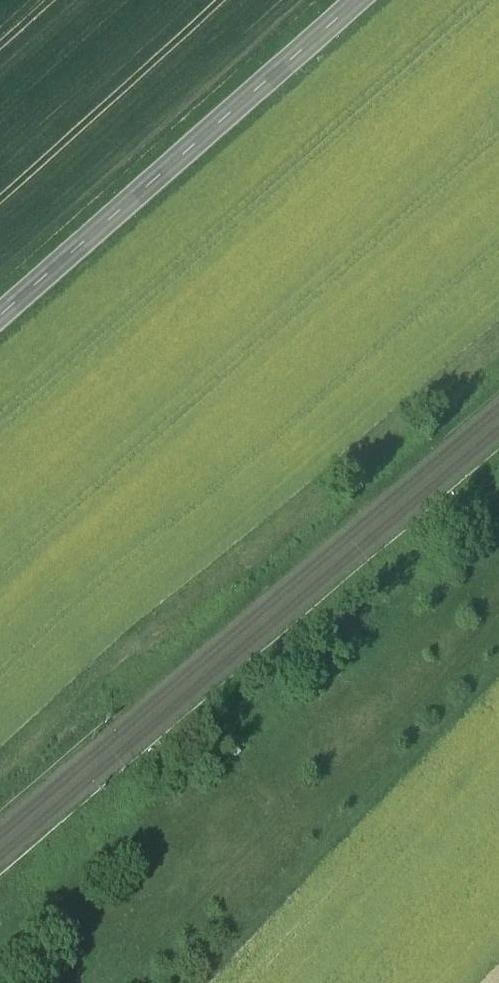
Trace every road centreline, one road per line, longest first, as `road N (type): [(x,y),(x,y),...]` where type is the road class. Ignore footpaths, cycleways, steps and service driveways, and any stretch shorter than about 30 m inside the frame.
road 1 (secondary): [(0,313),(356,0)]

